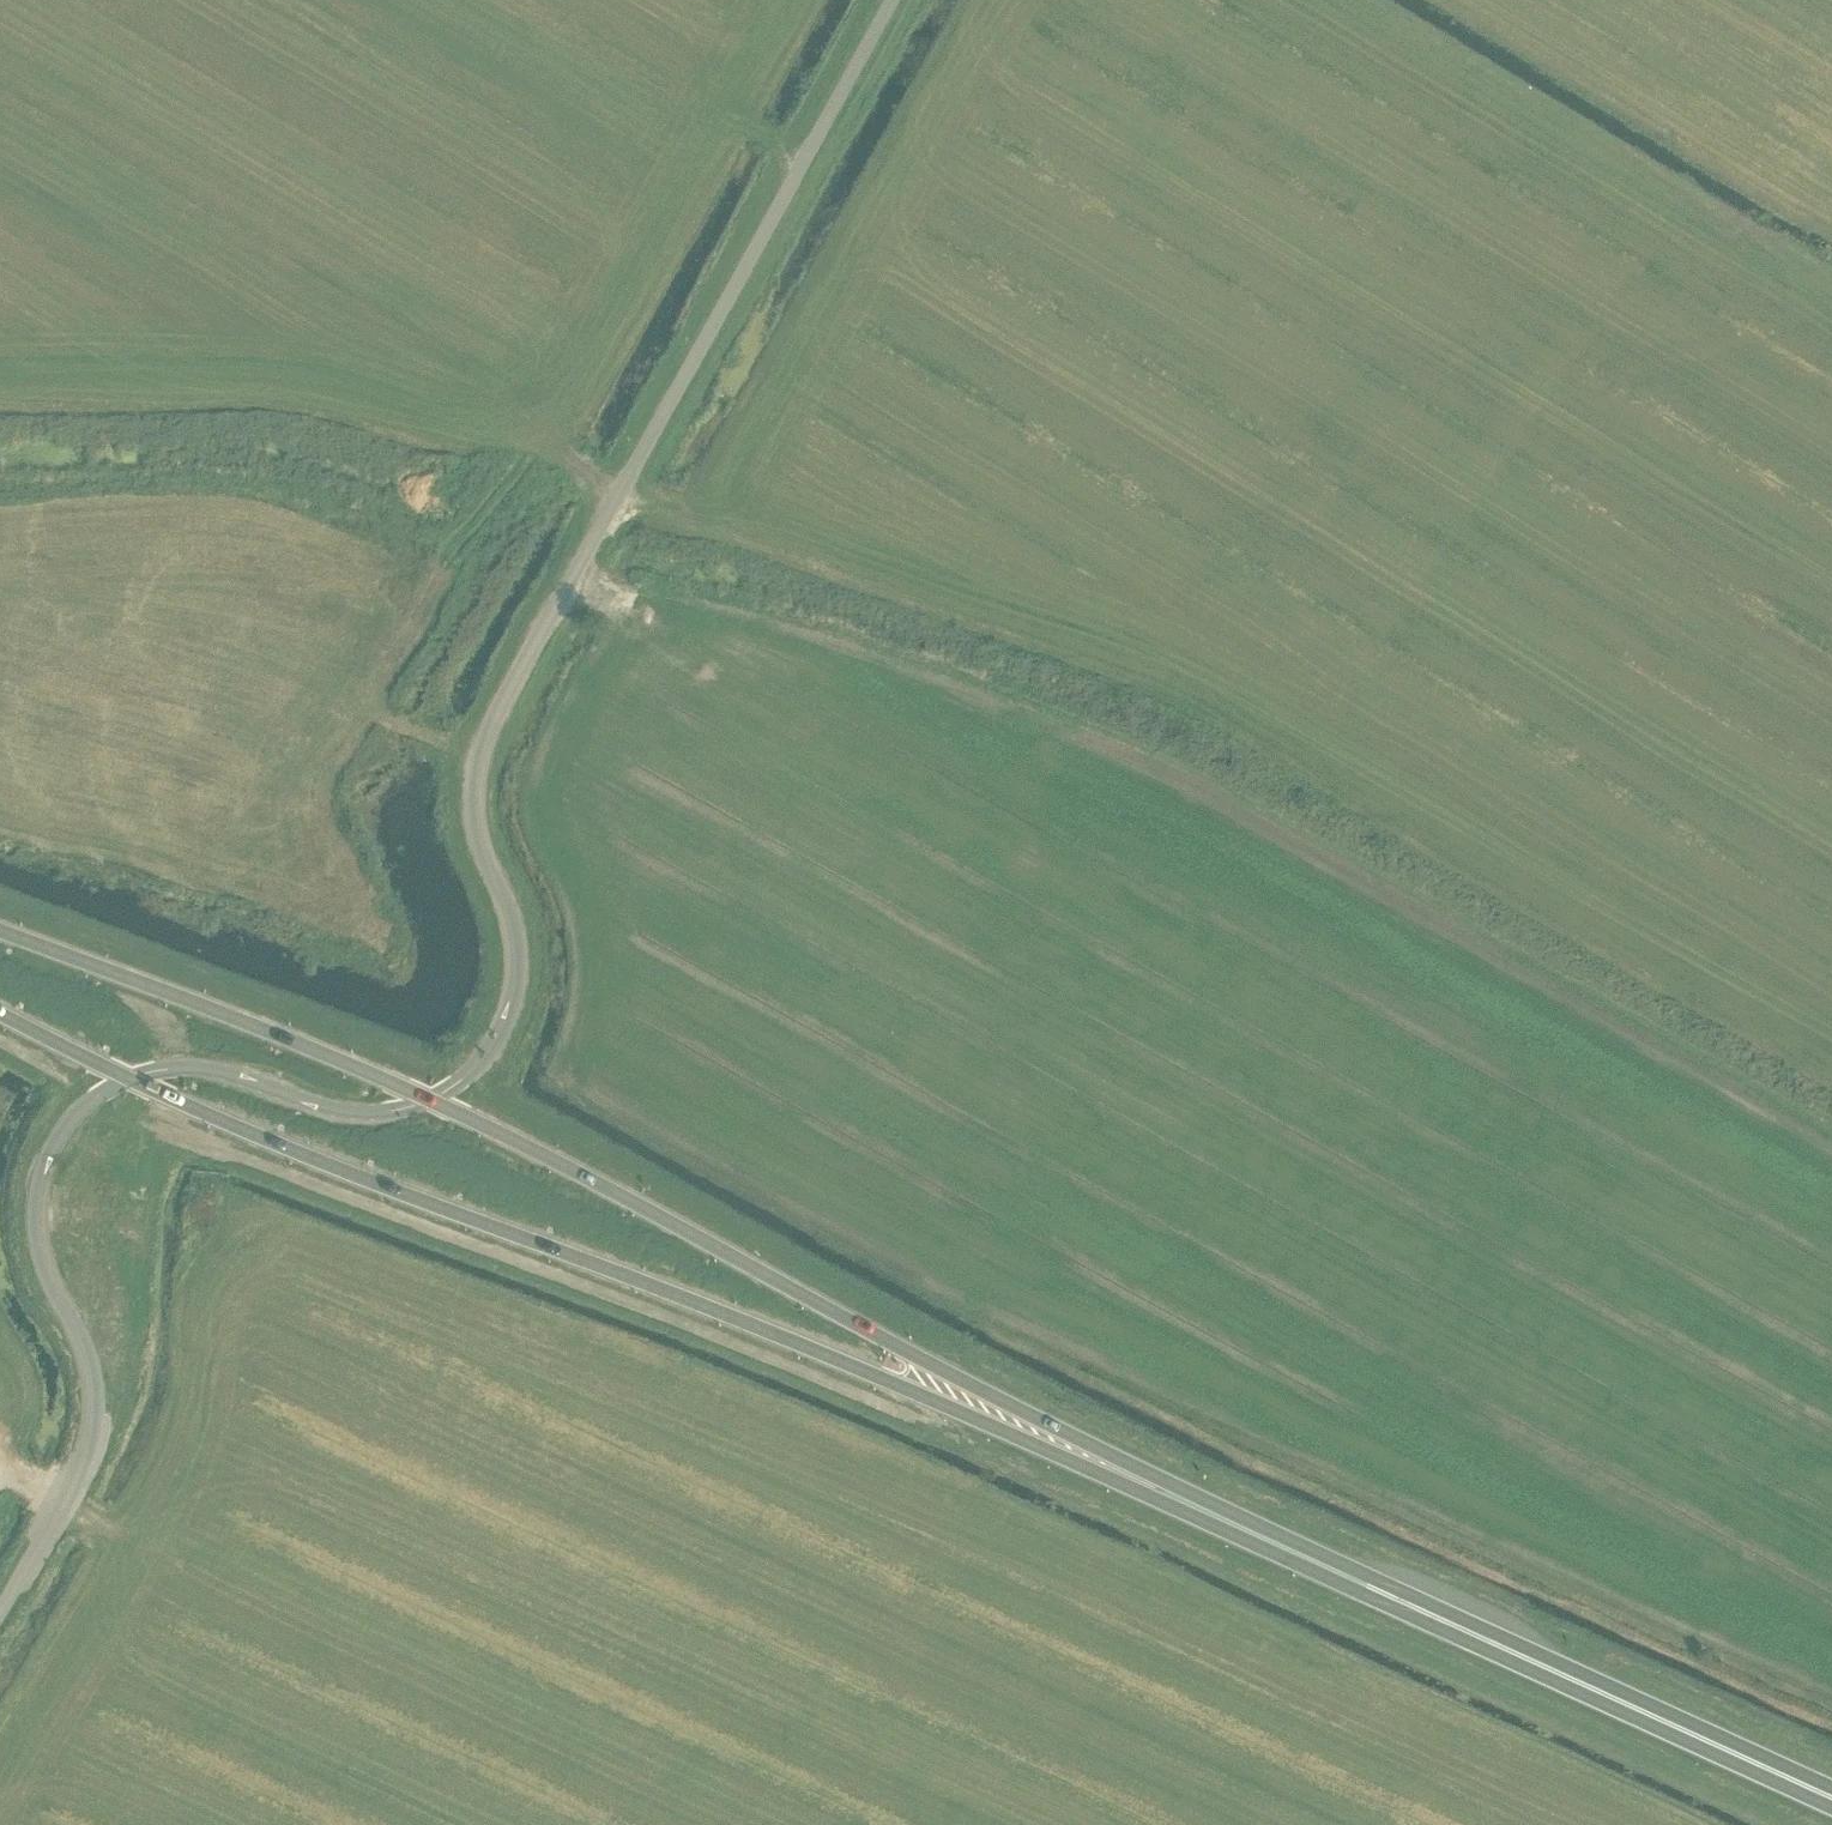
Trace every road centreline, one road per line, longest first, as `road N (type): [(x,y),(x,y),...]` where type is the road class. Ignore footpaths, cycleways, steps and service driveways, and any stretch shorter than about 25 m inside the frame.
road 1 (unclassified): [(891,0),(481,747),(475,827),(515,923),(518,980),(487,1054),(429,1098)]
road 2 (trunk): [(130,1078),(292,1149),(809,1347),(1134,1487),(1159,1488)]
road 3 (trunk): [(1159,1488),(1143,1469),(429,1098)]
road 4 (trunk): [(1831,1796),(1159,1488)]
road 5 (unclassified): [(130,1078),(78,1112),(41,1174),(40,1253),(93,1360),(96,1424),(85,1462),(0,1608)]
road 6 (trunk): [(429,1098),(0,929)]
road 7 (unclassified): [(429,1098),(354,1111),(211,1069),(130,1078)]
road 8 (trunk): [(0,1008),(130,1078)]

